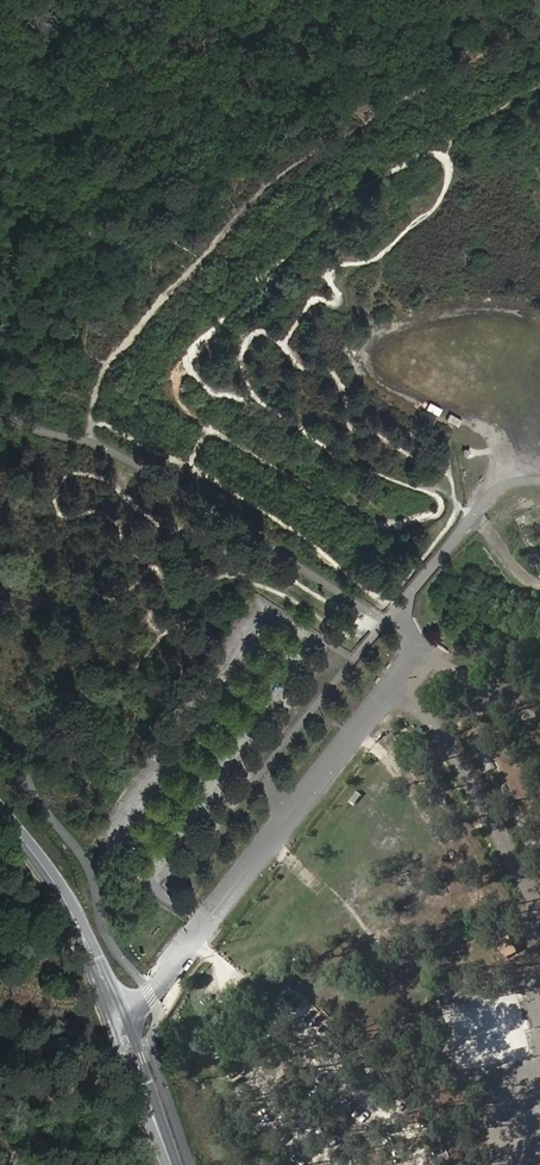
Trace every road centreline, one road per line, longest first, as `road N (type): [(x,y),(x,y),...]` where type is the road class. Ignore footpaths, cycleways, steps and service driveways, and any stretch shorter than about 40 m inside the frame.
road 1 (tertiary): [(172,1164),(79,918),(0,805)]

